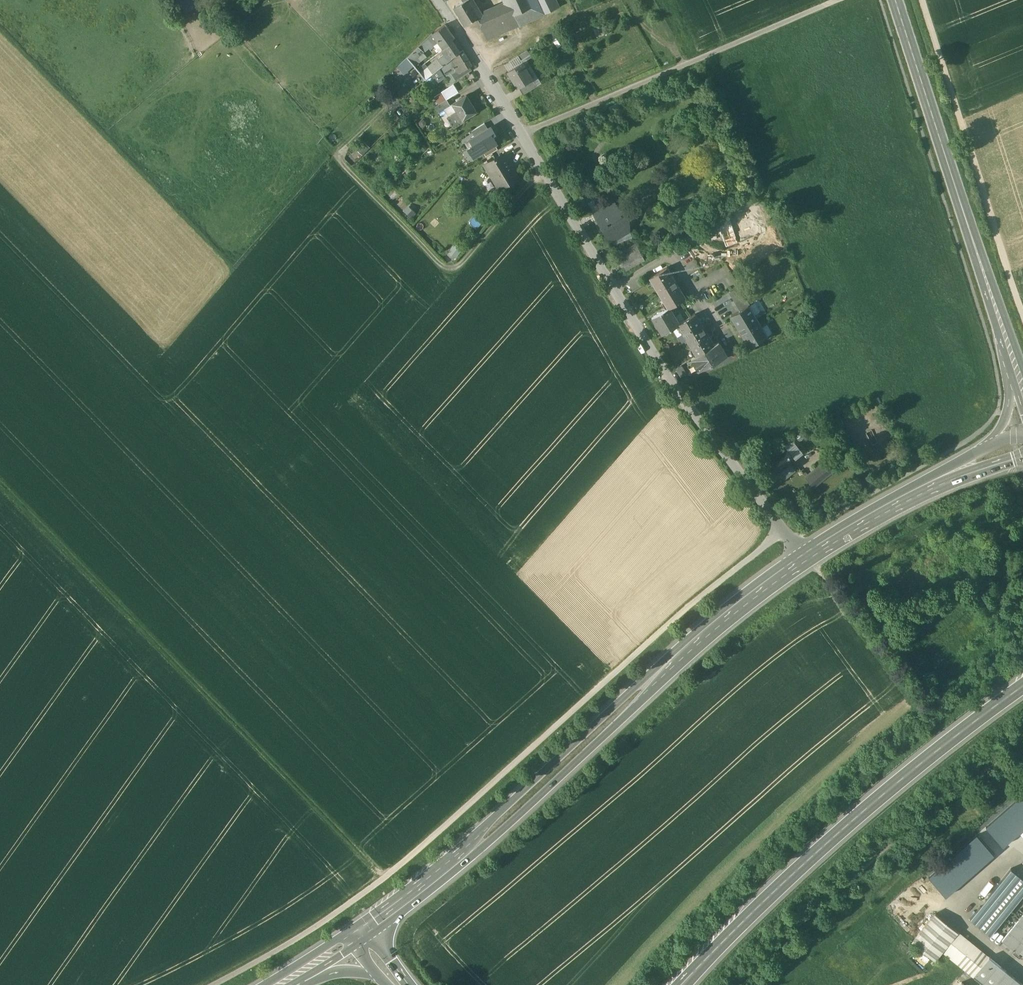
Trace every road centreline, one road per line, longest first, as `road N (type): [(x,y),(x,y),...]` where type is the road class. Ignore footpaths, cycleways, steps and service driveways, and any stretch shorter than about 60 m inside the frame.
road 1 (secondary): [(804,557),(492,834),(370,926)]
road 2 (track): [(384,876),(0,482)]
road 3 (primary): [(680,984),(850,819),(1022,680)]
road 4 (secondary): [(895,0),(1016,364)]
road 5 (track): [(522,135),(837,0)]
road 6 (residential): [(436,0),(616,289)]
road 7 (track): [(1022,316),(923,0)]
road 8 (residential): [(616,289),(680,394),(804,557)]
road 9 (track): [(543,170),(460,265),(447,267),(323,142)]
road 10 (track): [(811,553),(928,713)]
road 11 (secondary): [(951,474),(804,557)]

